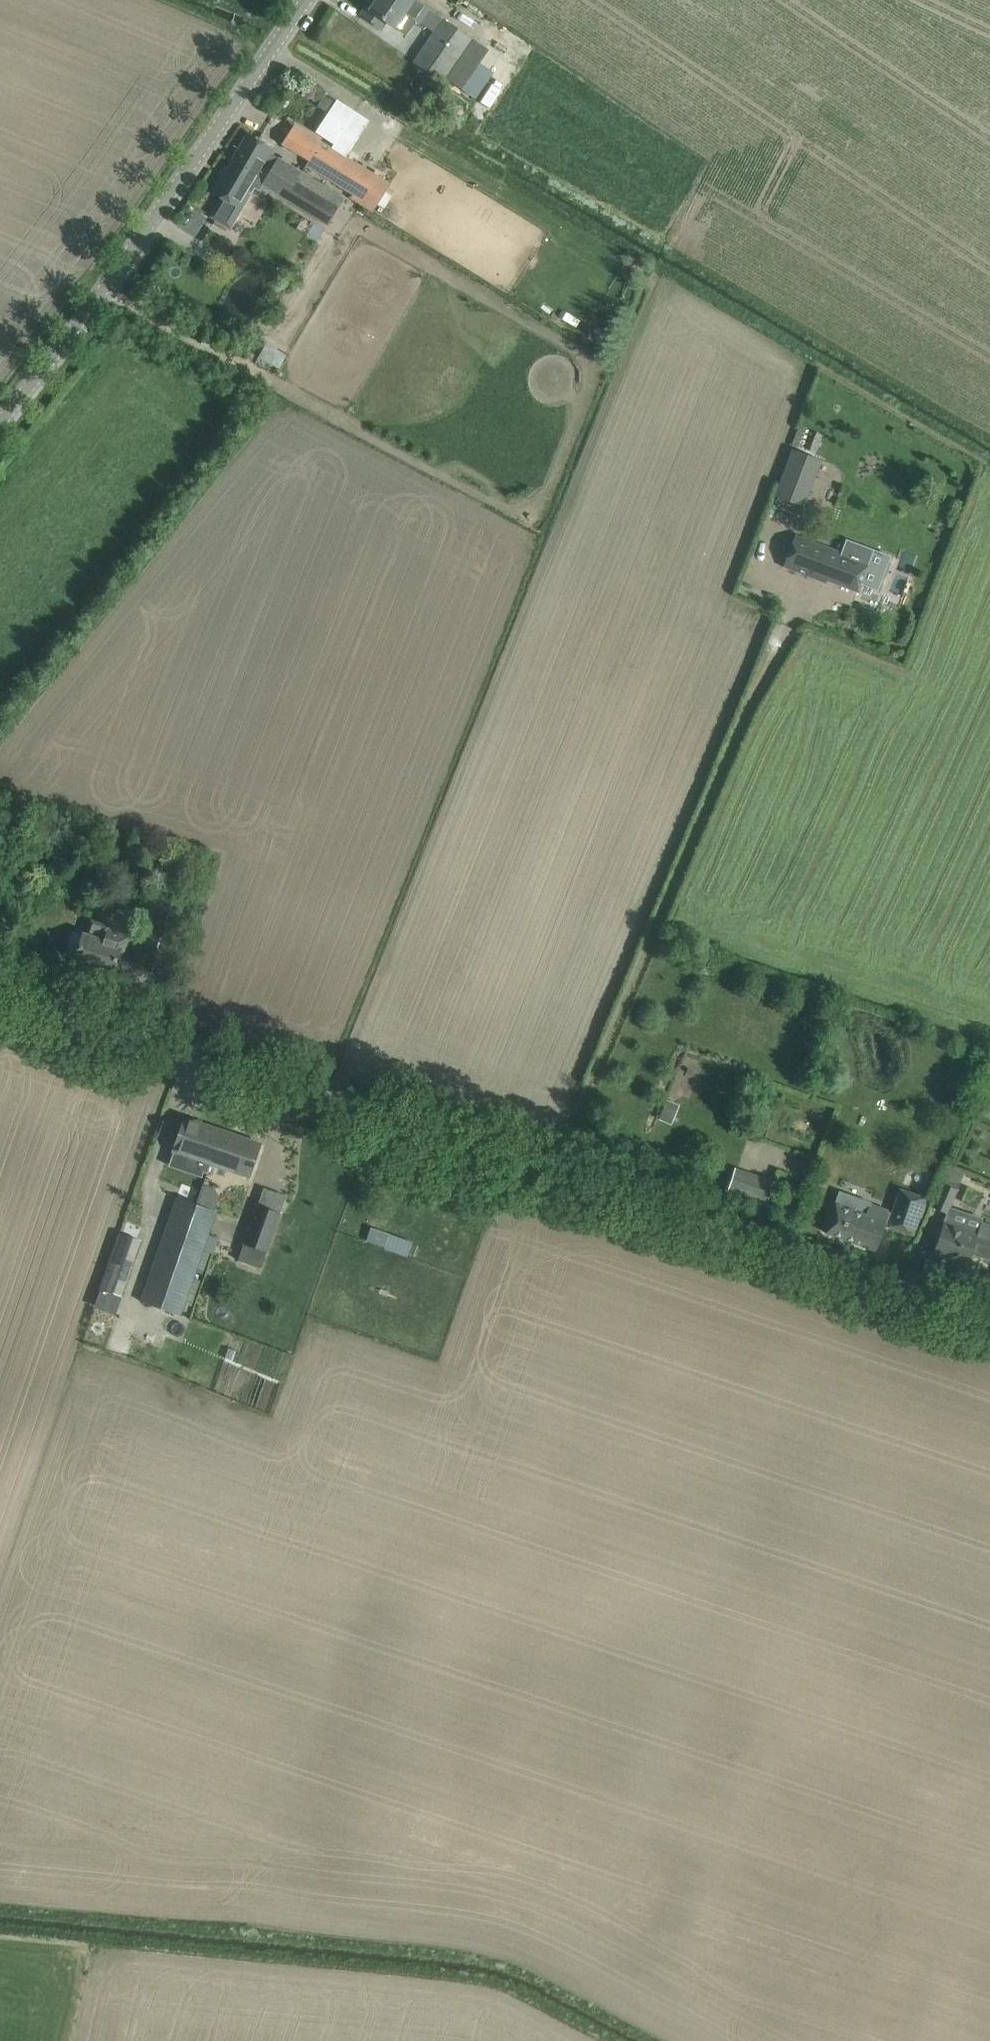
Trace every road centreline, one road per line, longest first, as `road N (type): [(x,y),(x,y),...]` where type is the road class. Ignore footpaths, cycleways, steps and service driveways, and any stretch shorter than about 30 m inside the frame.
road 1 (unclassified): [(989,1334),(0,1000)]
road 2 (tertiary): [(0,427),(306,0)]

